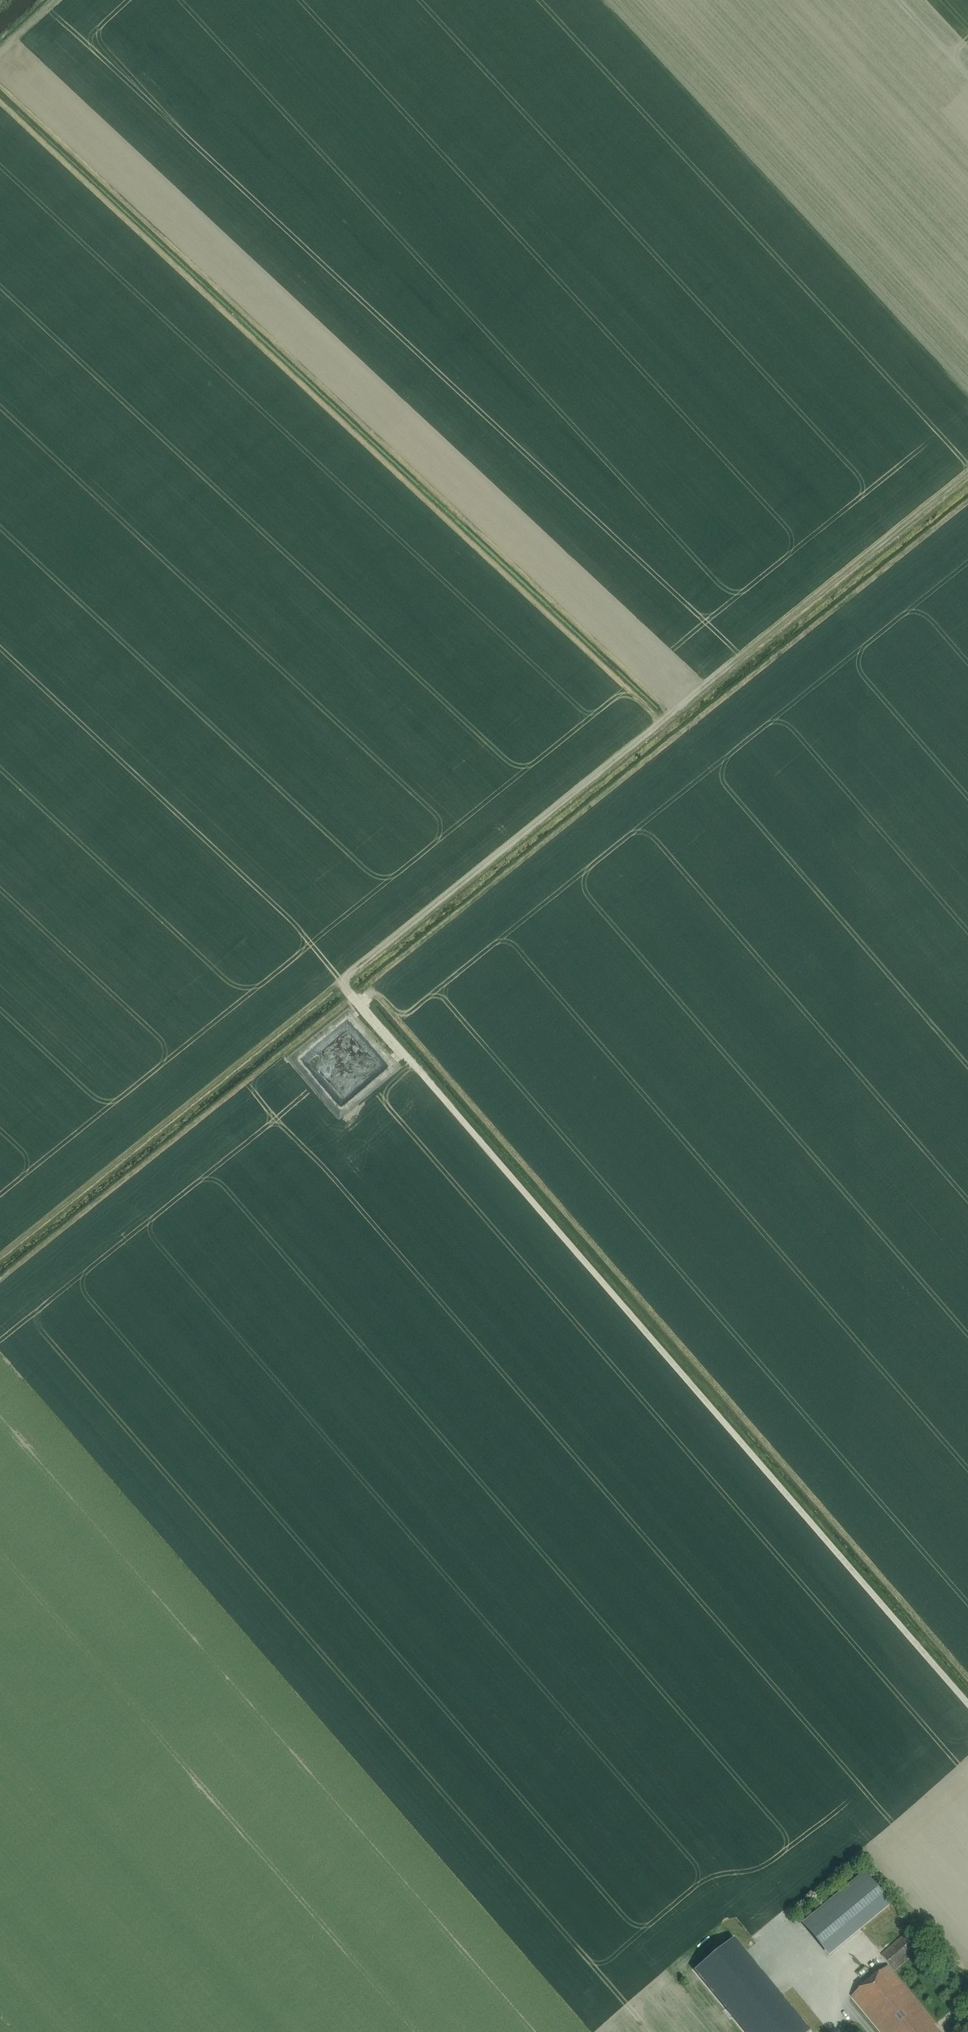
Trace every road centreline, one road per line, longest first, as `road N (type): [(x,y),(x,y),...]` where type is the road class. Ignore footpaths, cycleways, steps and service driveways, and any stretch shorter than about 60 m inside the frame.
road 1 (track): [(340,979),(967,1709)]
road 2 (track): [(967,472),(340,979)]

